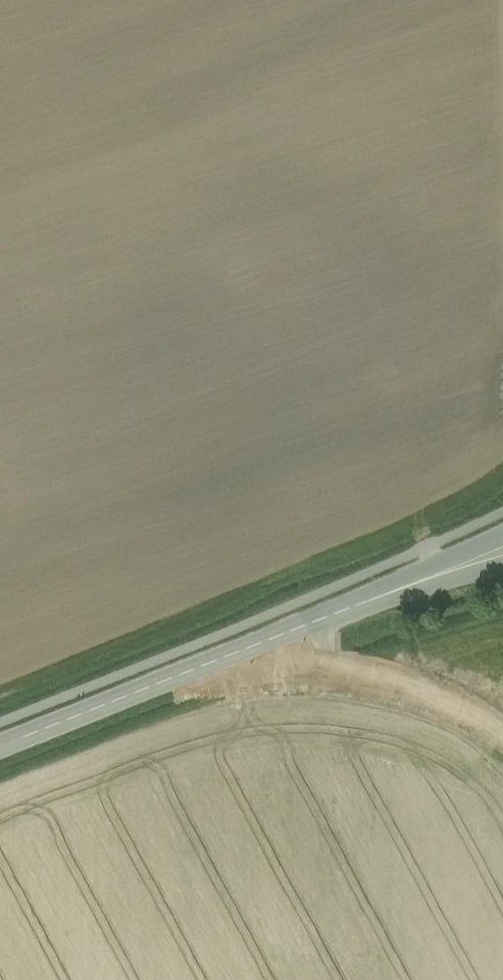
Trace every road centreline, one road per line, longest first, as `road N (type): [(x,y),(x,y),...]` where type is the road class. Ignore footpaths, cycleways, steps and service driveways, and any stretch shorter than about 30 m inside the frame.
road 1 (tertiary): [(502,551),(0,745)]

